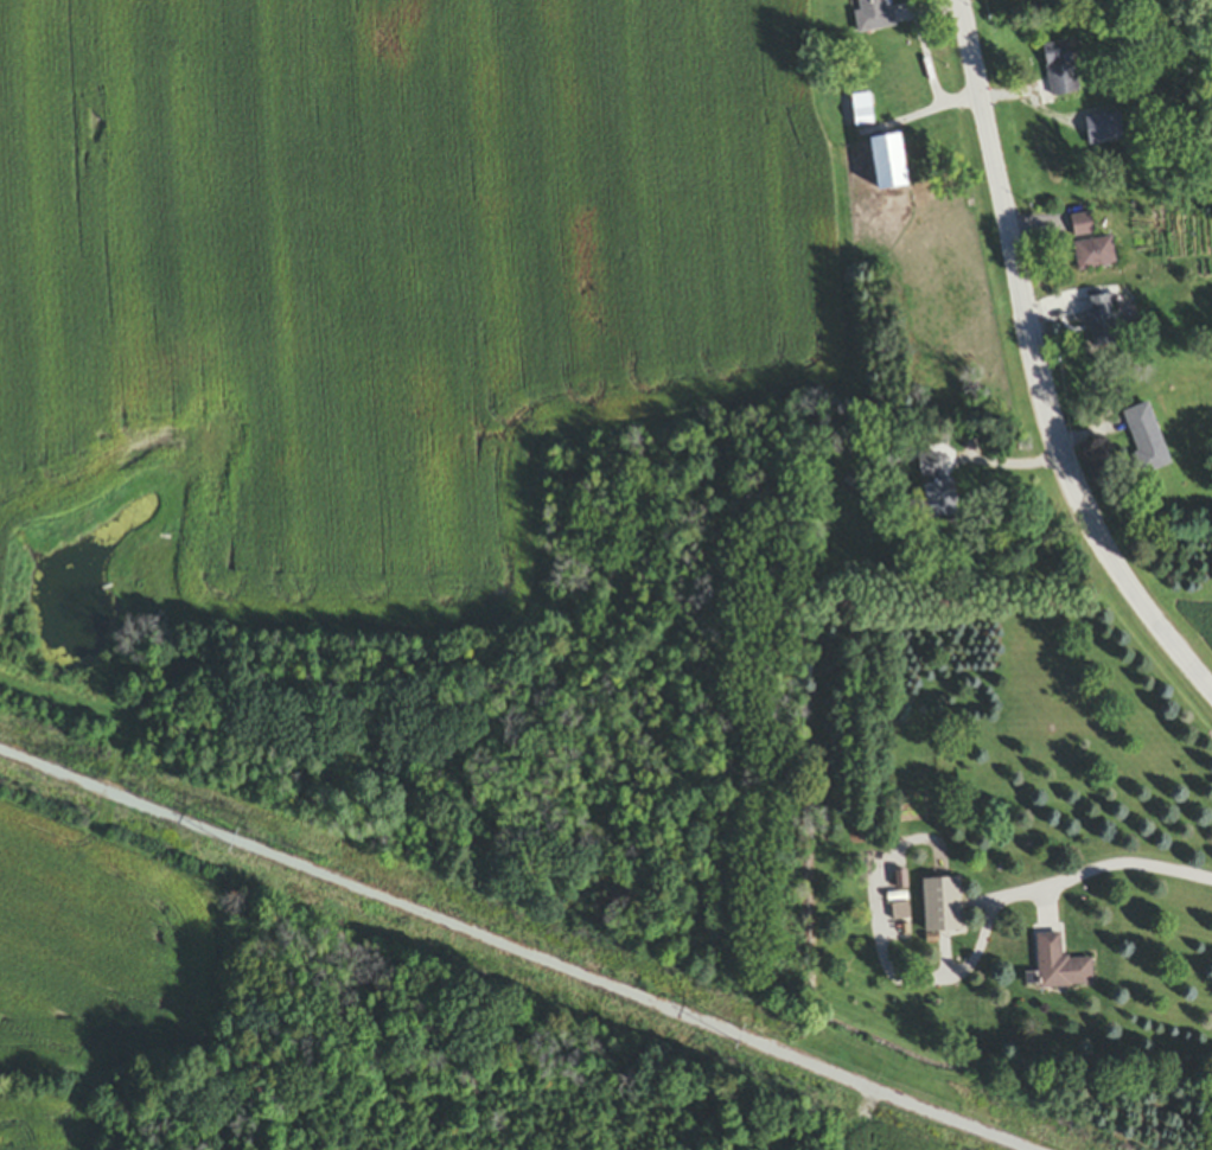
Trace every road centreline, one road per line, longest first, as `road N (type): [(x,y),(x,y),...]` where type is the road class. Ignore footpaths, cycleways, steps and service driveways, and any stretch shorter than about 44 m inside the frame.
road 1 (residential): [(1211,695),(1130,592),(1059,452),(954,0)]

